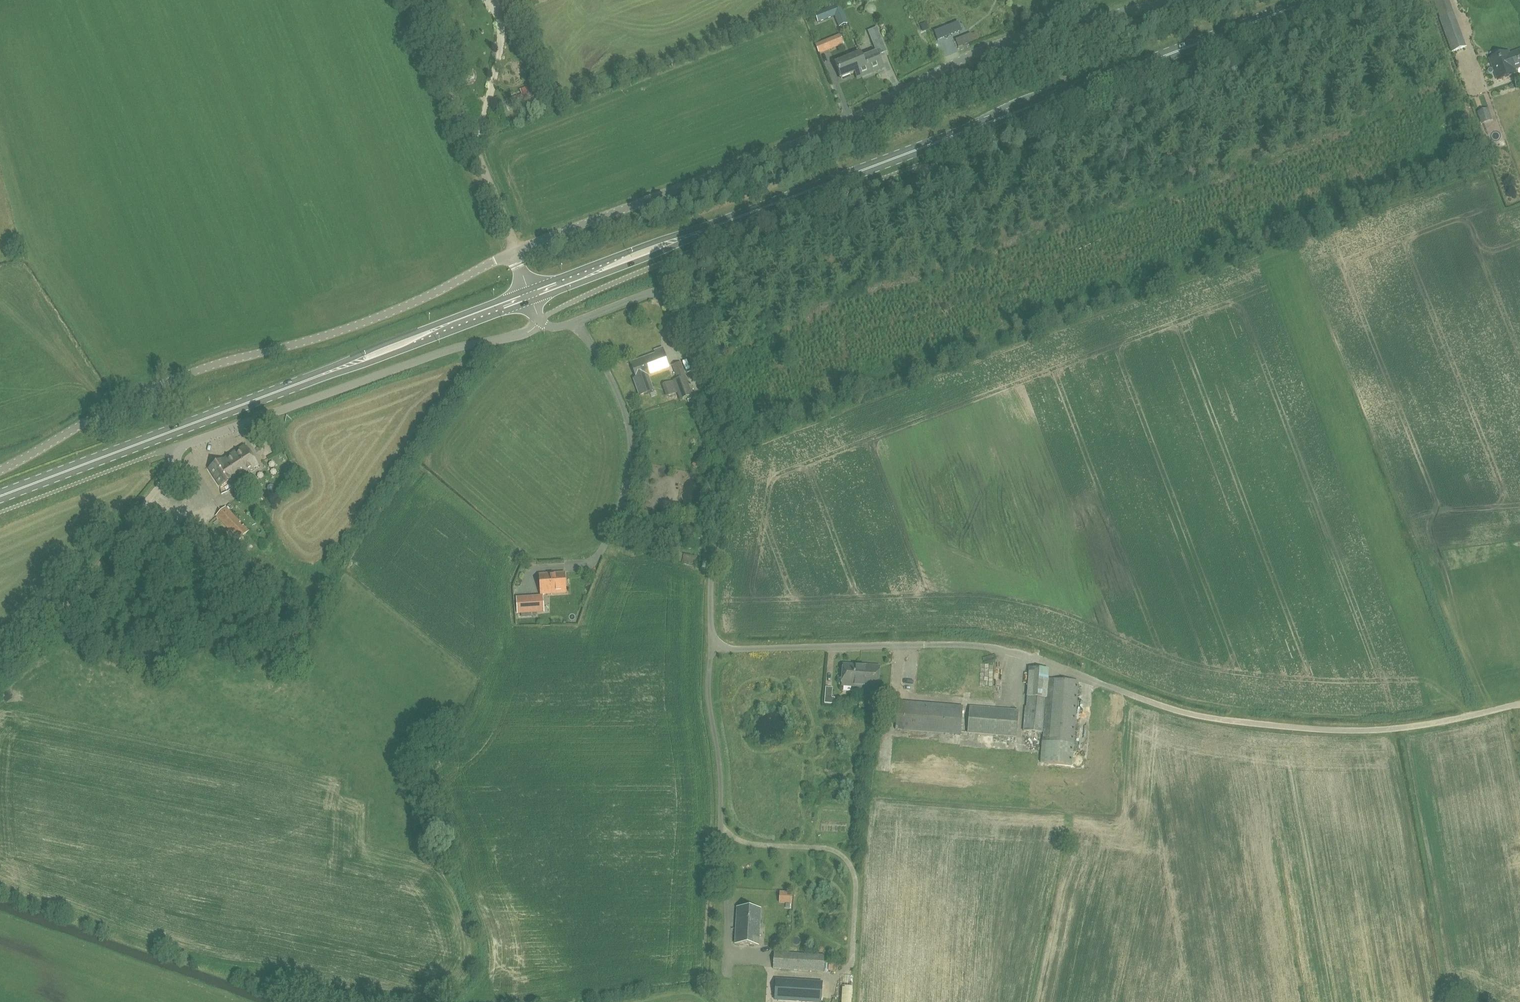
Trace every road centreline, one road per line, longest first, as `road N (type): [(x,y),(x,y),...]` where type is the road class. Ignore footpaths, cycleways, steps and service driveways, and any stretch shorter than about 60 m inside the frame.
road 1 (unclassified): [(1085,679),(956,645),(710,651),(709,591),(729,479),(724,439),(672,309),(656,293),(570,326),(541,320)]
road 2 (primary): [(530,295),(1314,0)]
road 3 (unclassified): [(513,254),(847,123),(952,65),(1048,27)]
road 4 (primary): [(0,497),(530,295)]
road 5 (unclassified): [(0,471),(154,385),(369,323),(513,254)]
road 6 (track): [(1519,705),(1383,730),(1288,727),(1197,717),(1085,679)]
road 7 (unclassified): [(541,320),(526,335),(453,349),(169,451)]
road 8 (track): [(413,0),(513,254)]
road 9 (unclassified): [(1048,27),(1166,0)]

